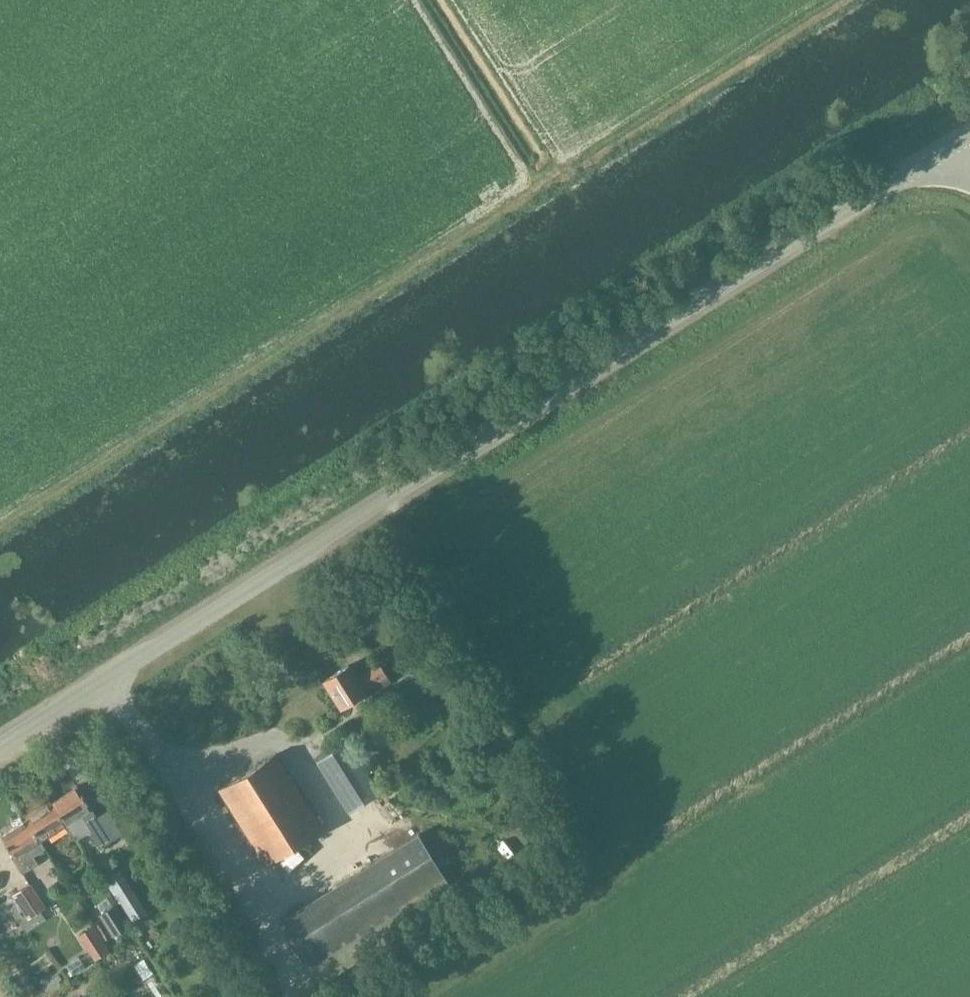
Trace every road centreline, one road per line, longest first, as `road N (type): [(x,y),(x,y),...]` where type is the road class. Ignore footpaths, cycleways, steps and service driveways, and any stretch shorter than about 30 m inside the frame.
road 1 (unclassified): [(0,744),(964,137)]

